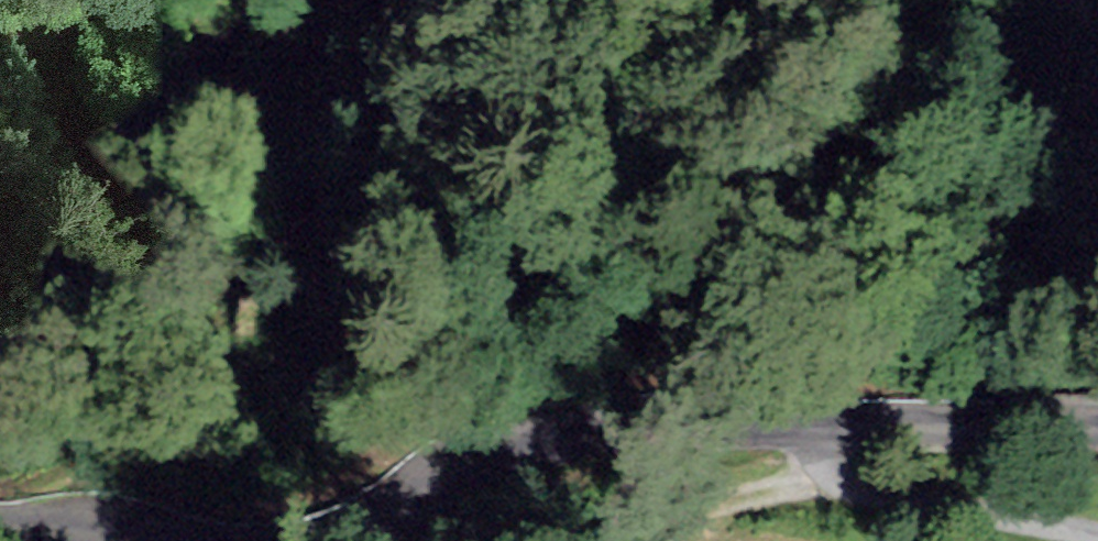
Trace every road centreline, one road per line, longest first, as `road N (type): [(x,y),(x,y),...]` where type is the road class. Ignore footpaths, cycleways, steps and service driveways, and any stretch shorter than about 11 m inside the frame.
road 1 (unclassified): [(1097,432),(651,427),(516,454),(367,540)]
road 2 (track): [(802,426),(852,487),(1097,540)]

